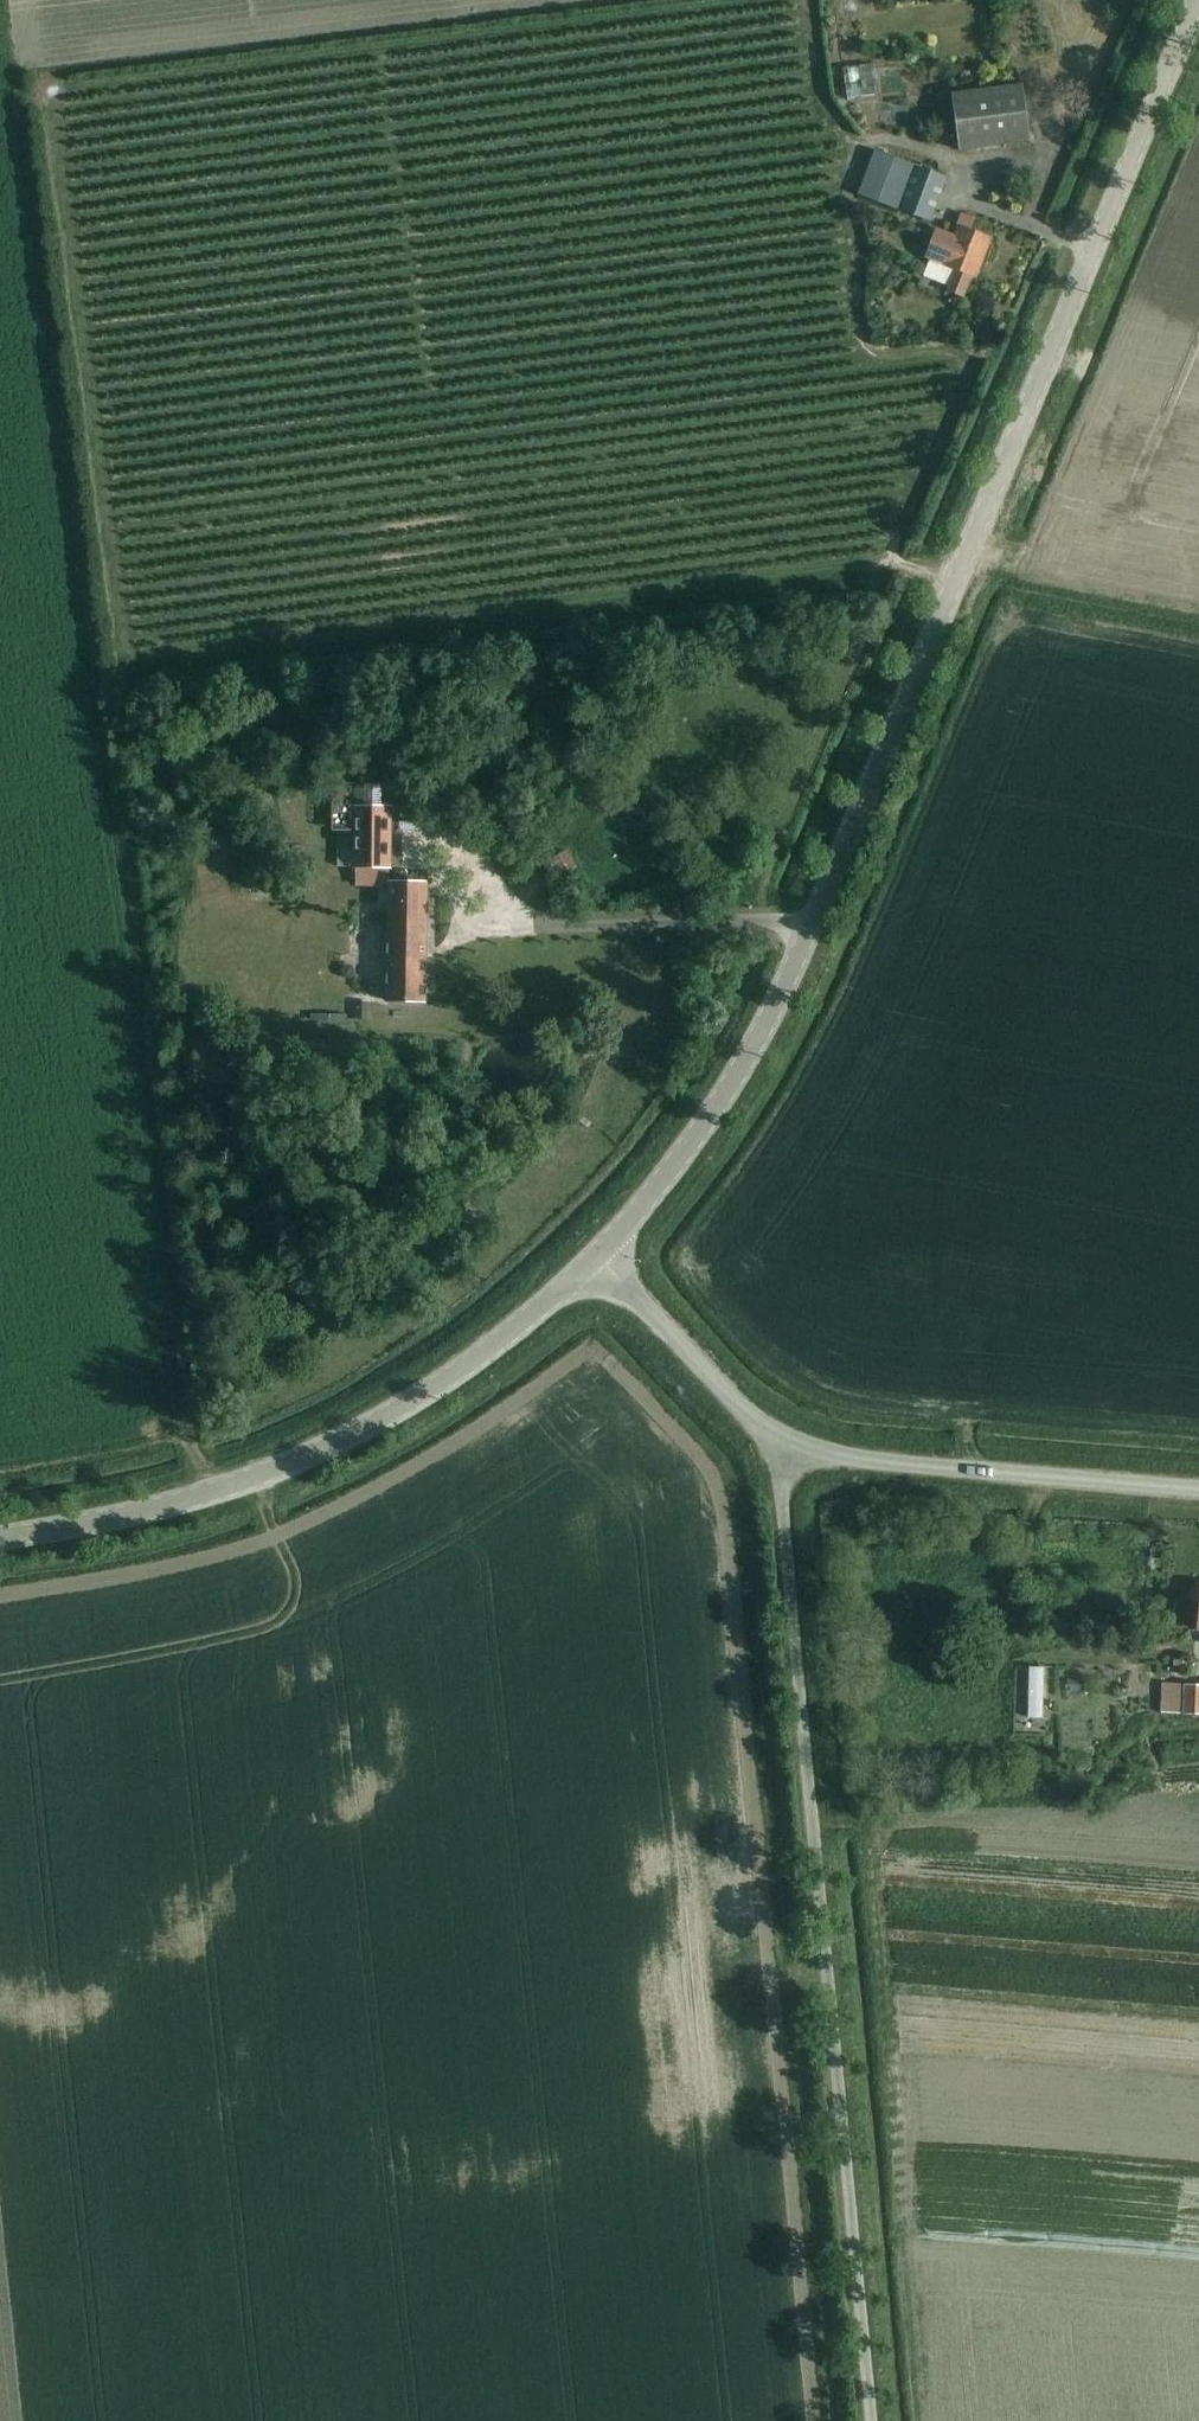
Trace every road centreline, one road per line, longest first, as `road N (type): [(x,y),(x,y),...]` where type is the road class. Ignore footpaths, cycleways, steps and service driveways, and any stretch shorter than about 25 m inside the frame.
road 1 (tertiary): [(598,1261),(709,1129),(817,930),(951,588),(1198,11)]
road 2 (unclassified): [(872,2420),(776,1444)]
road 3 (tertiary): [(0,1542),(188,1510),(354,1441),(481,1357),(598,1261)]
road 4 (unclassified): [(1198,1490),(776,1444)]
road 5 (unclassified): [(776,1444),(598,1261)]

